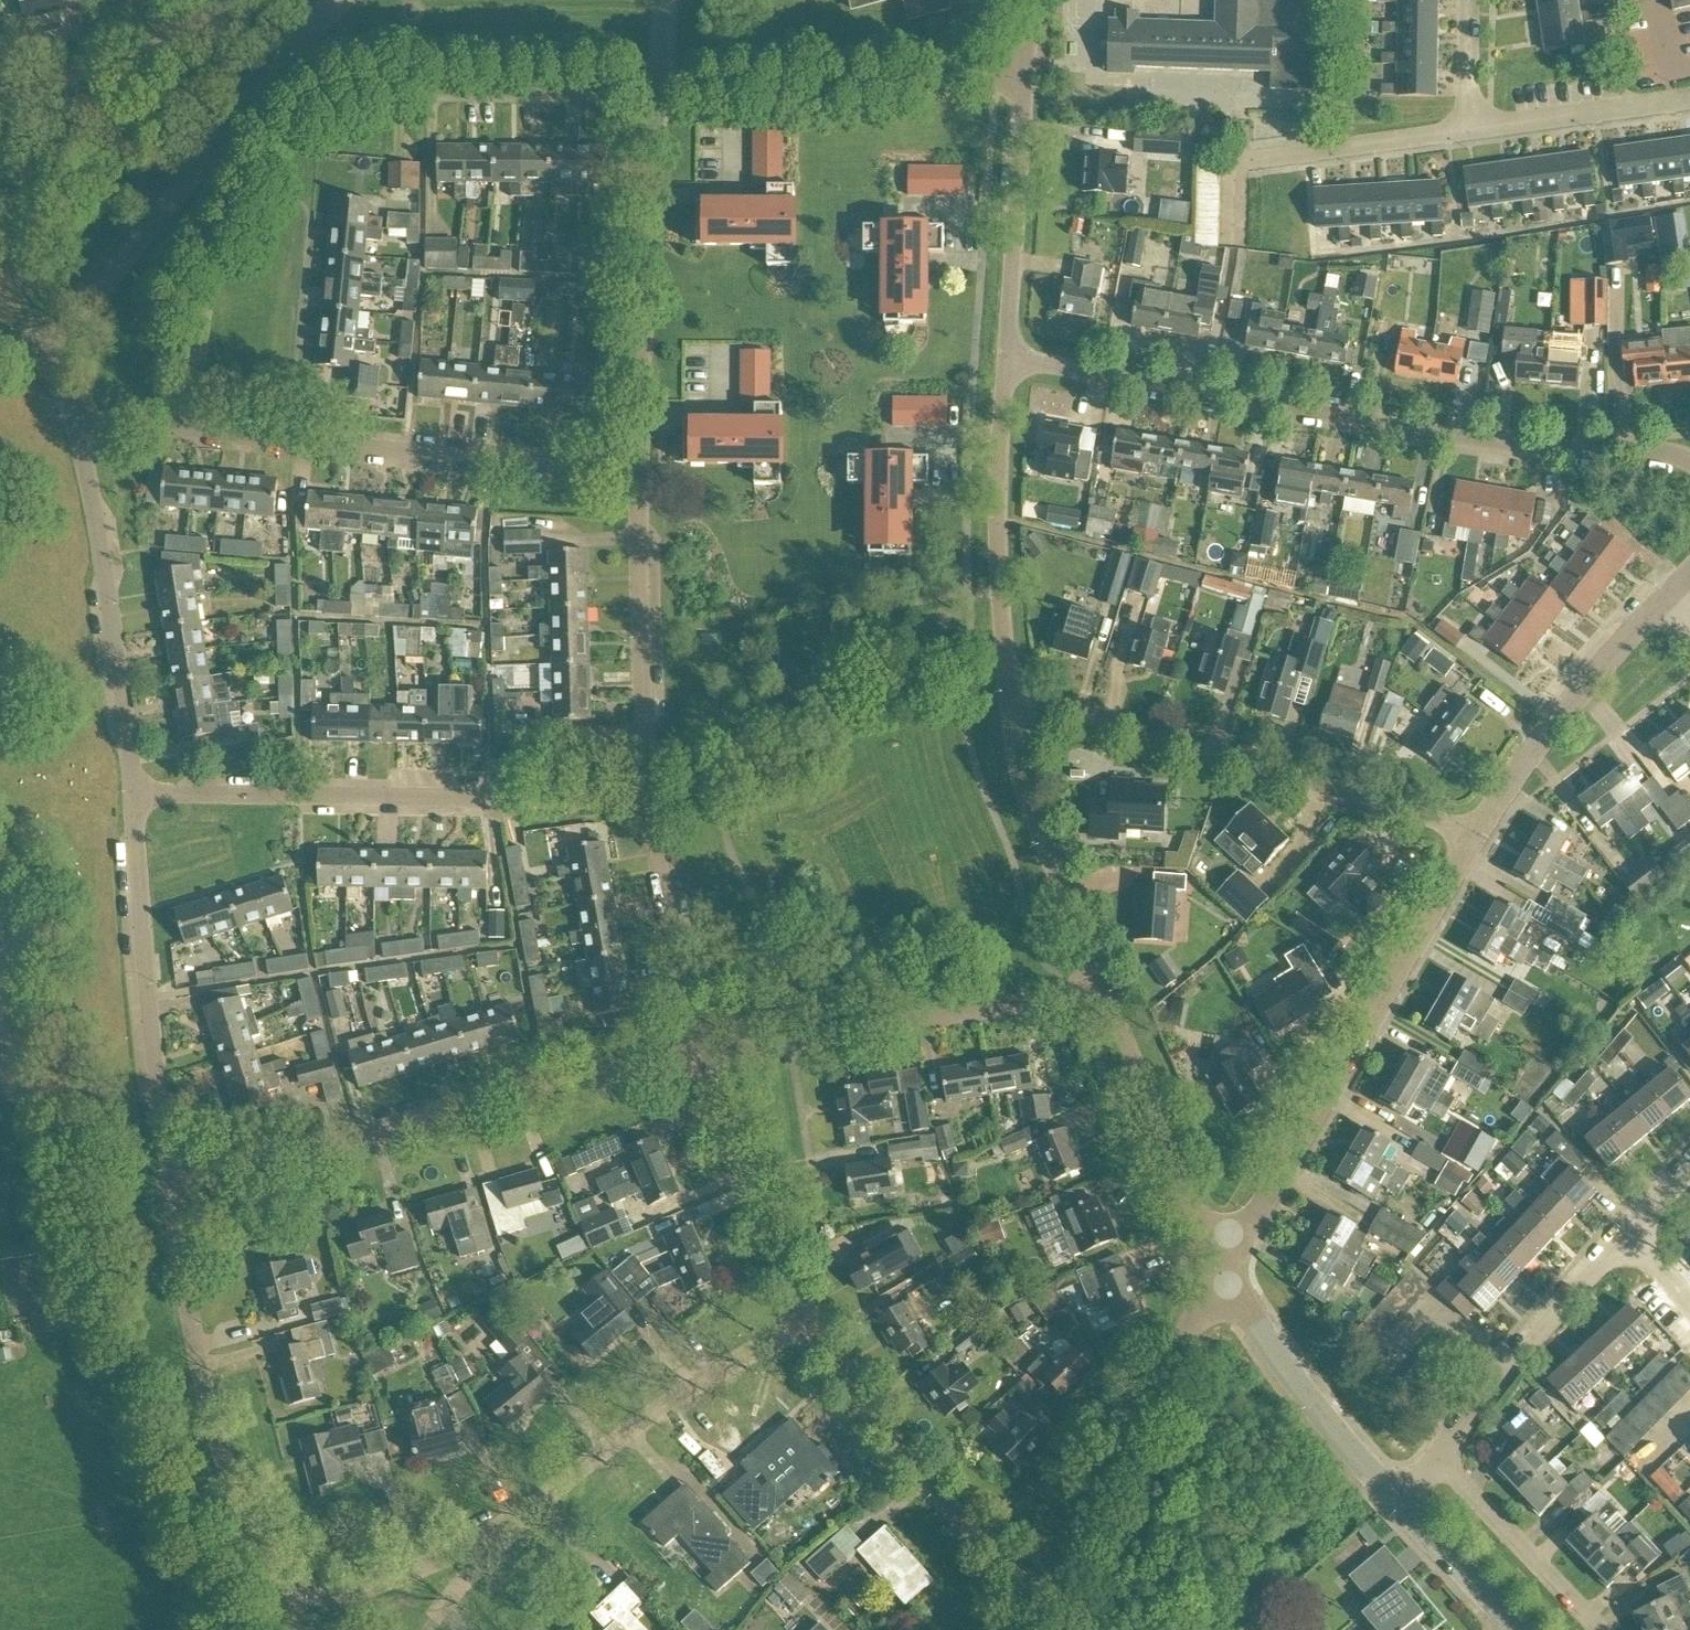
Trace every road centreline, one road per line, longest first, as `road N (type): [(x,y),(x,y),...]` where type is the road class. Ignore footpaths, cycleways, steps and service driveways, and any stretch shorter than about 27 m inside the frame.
road 1 (residential): [(192,428),(215,265),(260,177),(296,128),(329,104),(374,91),(657,93)]
road 2 (residential): [(1689,467),(1416,432),(1008,357)]
road 3 (residential): [(422,1571),(337,1597),(311,1598),(277,1577),(253,1539),(213,1426),(166,1176)]
road 4 (residential): [(166,1176),(544,1084),(695,1057)]
road 5 (residential): [(649,801),(137,793)]
road 6 (residential): [(1471,842),(1443,823),(1009,693)]
road 7 (unclassified): [(1242,1240),(1471,842)]
road 8 (residential): [(639,476),(192,428)]
road 9 (residential): [(695,1057),(1065,999),(1102,986)]
road 10 (residential): [(166,1176),(139,1002),(137,793)]
road 11 (residential): [(639,476),(657,93)]
road 12 (unclassified): [(40,341),(77,316),(286,54)]
road 13 (residential): [(137,793),(78,421)]
road 14 (residential): [(657,93),(894,94),(942,90),(1022,67)]
road 15 (residential): [(507,1528),(712,1374),(811,1324)]
road 16 (unclassified): [(1040,1588),(1224,1276)]
road 17 (residential): [(1040,1588),(966,1526),(914,1467),(811,1324)]
road 18 (residential): [(1009,693),(997,465),(1008,357)]
road 19 (residential): [(649,801),(639,476)]
road 20 (unclassified): [(1471,842),(1514,775),(1670,596)]
road 21 (residential): [(1236,237),(1235,163),(1469,129)]
road 22 (residential): [(1102,986),(1026,801),(1009,693)]
road 23 (residential): [(1438,1457),(1629,1232)]
road 24 (residential): [(1242,1240),(1214,1219),(1102,986)]
road 25 (residential): [(811,1324),(695,1057)]
road 26 (residential): [(1008,357),(1022,67)]
road 27 (residential): [(1396,1503),(1224,1276)]
road 28 (residential): [(695,1057),(649,801)]
road 29 (residential): [(286,54),(223,23),(193,23),(50,88)]
road 30 (residential): [(1600,1629),(1438,1457)]
road 31 (residential): [(1469,129),(1689,99)]
road 32 (residential): [(1520,1629),(1396,1503)]
road 33 (residential): [(1469,129),(1469,0)]

